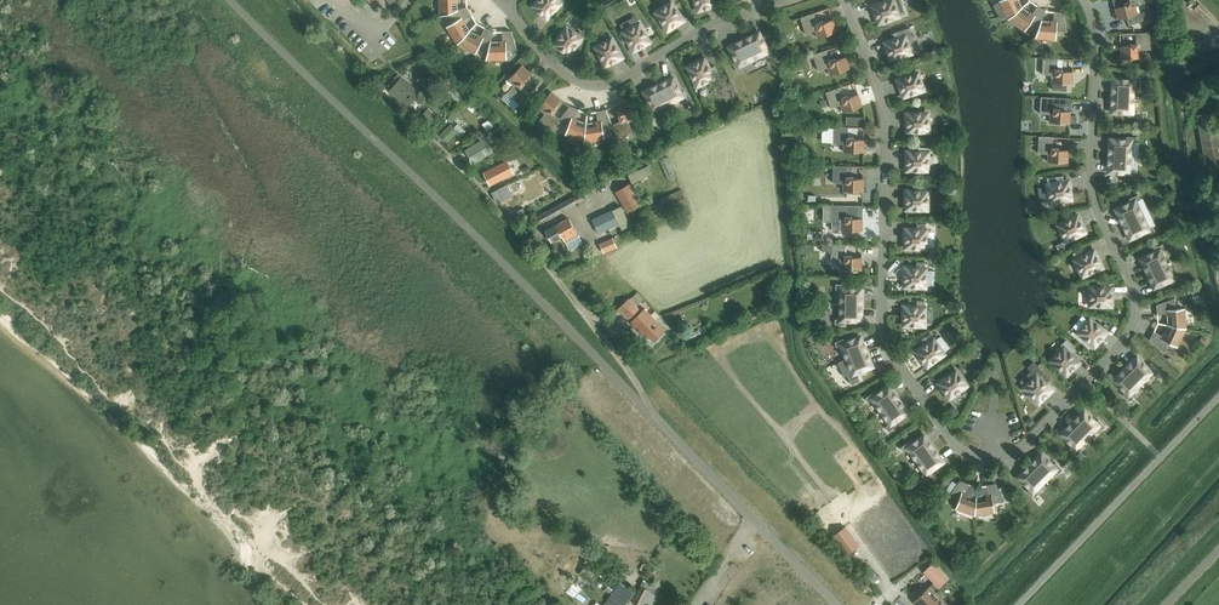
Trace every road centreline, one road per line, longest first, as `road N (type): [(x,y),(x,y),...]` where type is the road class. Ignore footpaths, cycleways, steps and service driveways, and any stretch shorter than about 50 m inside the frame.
road 1 (residential): [(1084,0),(1096,34),(1091,185),(1135,309),(1125,338),(1031,437),(1008,456),(984,458),(953,441),(886,344),(883,106),(845,0)]
road 2 (unclassified): [(839,604),(231,0)]
road 3 (residential): [(510,0),(544,59),(573,81),(603,84),(714,23),(785,0)]
road 4 (unclassified): [(1019,604),(1218,400)]

